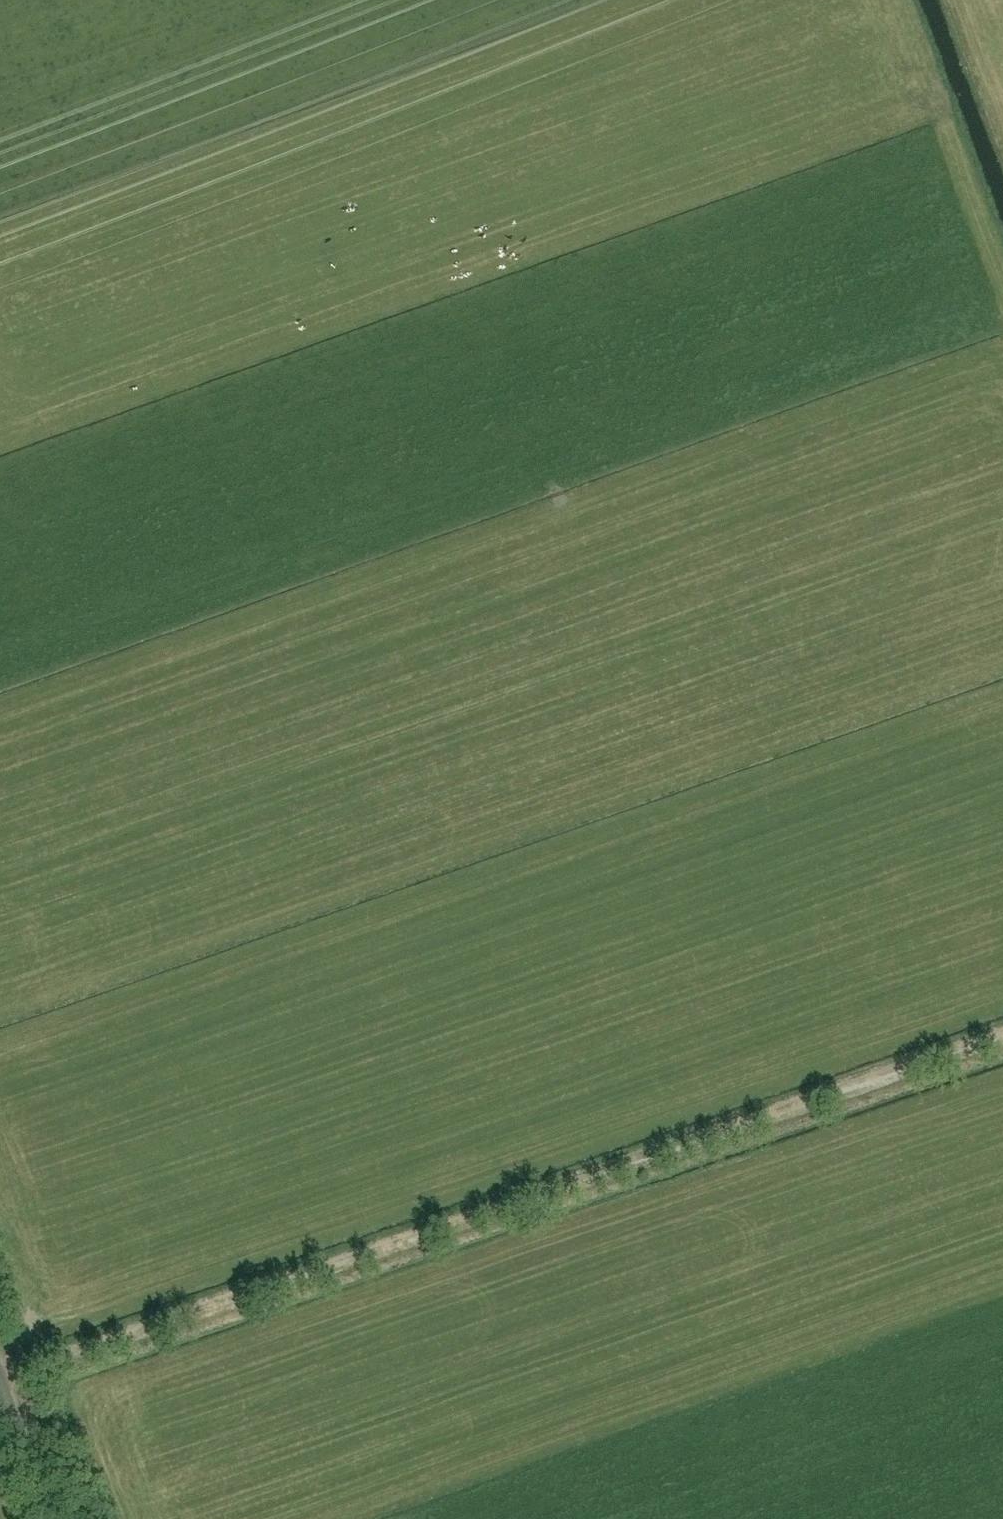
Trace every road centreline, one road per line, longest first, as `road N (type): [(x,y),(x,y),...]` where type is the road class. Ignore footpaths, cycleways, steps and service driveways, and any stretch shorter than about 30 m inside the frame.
road 1 (track): [(1002,1041),(3,1388)]
road 2 (unclassified): [(50,1518),(0,1379)]

